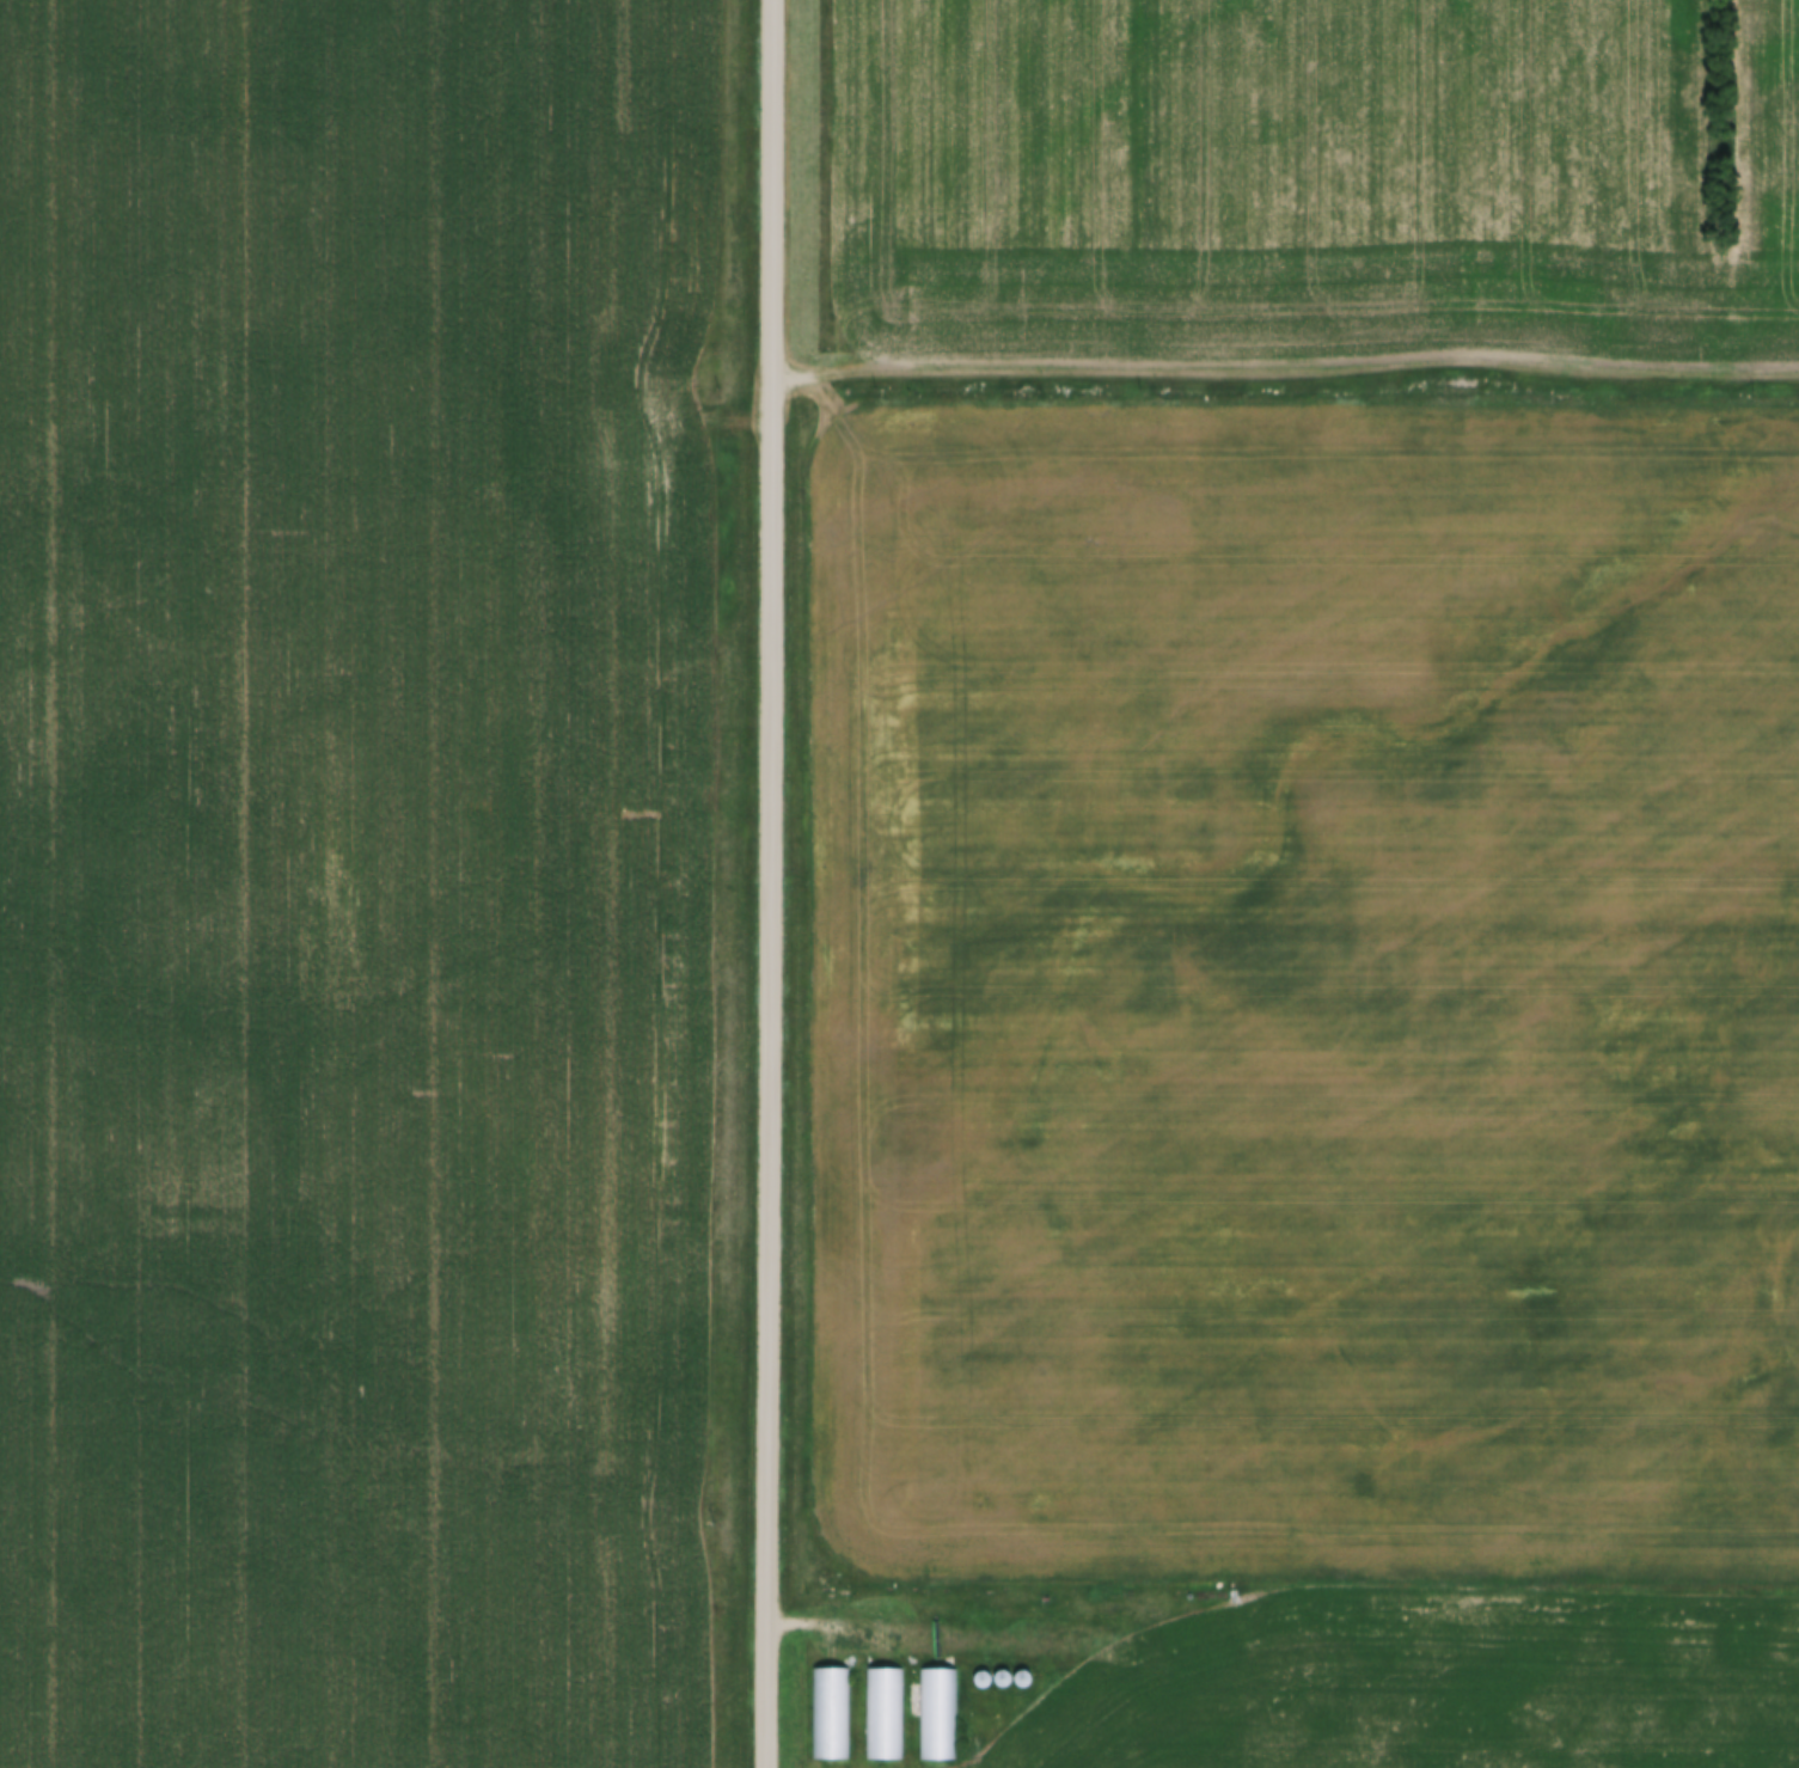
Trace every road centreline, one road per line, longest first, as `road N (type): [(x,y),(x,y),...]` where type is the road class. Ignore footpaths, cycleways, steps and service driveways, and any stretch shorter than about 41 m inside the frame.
road 1 (residential): [(764,1767),(771,0)]
road 2 (track): [(770,375),(1342,361),(1798,368)]

